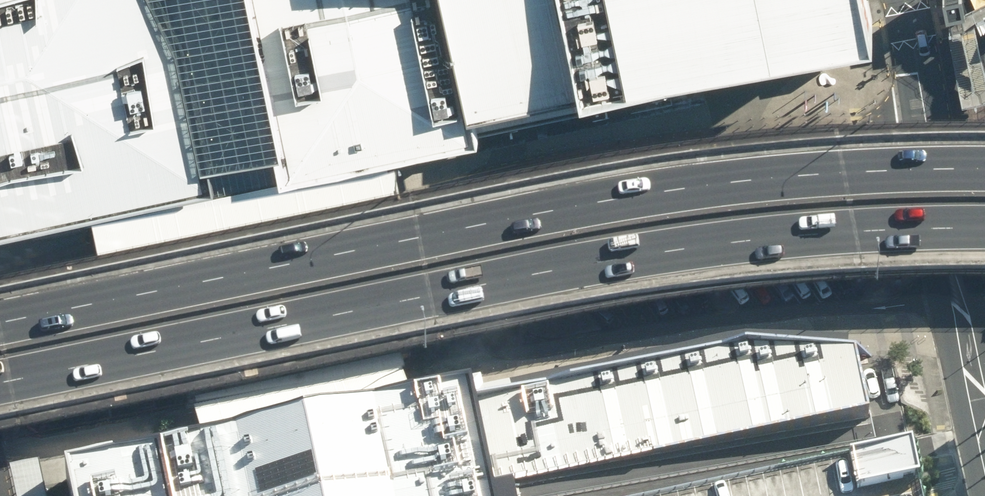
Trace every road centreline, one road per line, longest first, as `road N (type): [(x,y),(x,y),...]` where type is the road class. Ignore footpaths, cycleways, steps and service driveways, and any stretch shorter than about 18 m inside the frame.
road 1 (primary): [(984,250),(748,253),(0,398)]
road 2 (primary): [(0,329),(674,202),(793,191),(984,192)]

